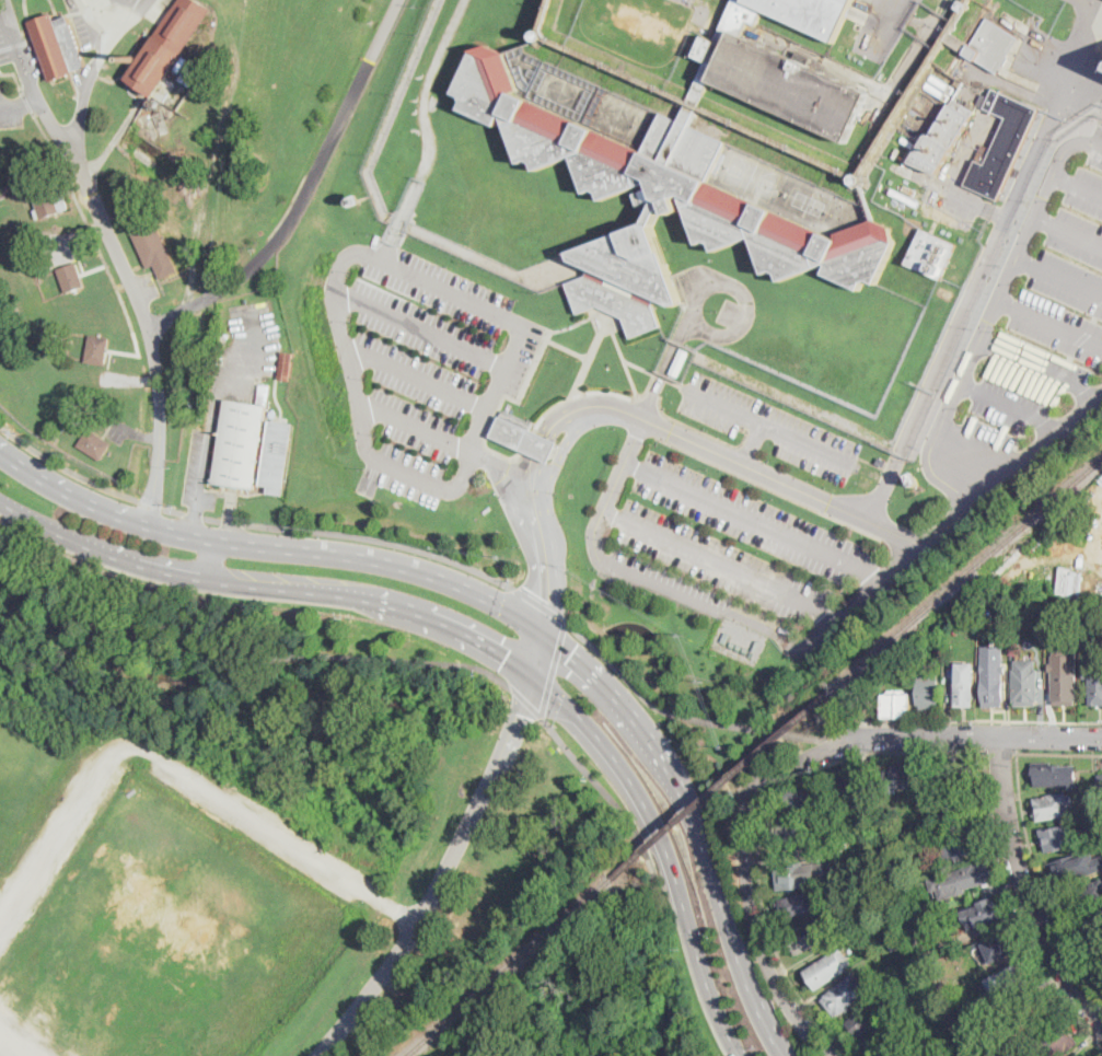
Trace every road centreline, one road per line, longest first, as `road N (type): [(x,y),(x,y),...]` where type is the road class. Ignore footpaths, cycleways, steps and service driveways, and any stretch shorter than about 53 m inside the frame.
road 1 (primary): [(787,1055),(754,989),(685,796),(615,697),(559,641),(438,576),(147,524),(85,500),(0,450)]
road 2 (primary): [(0,500),(74,542),(146,567),(429,617),(534,674),(595,731),(638,790),(740,1055)]
road 3 (residential): [(1101,1025),(1028,900),(1009,827),(1004,734)]
road 4 (residential): [(483,798),(405,945),(320,1055)]
road 5 (residential): [(835,1055),(780,989),(753,926),(745,885),(750,798)]
road 6 (residential): [(1101,738),(908,734),(845,742)]
road 7 (residential): [(544,630),(523,713),(483,798)]

